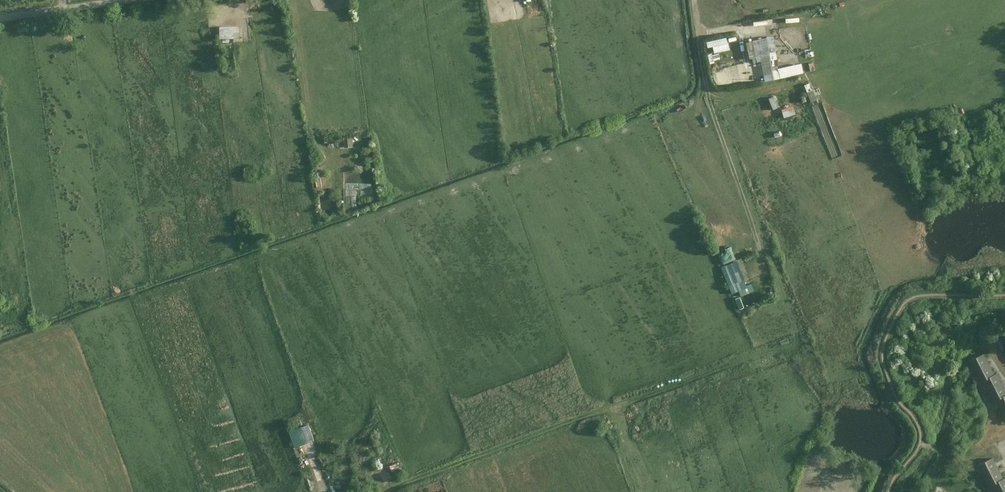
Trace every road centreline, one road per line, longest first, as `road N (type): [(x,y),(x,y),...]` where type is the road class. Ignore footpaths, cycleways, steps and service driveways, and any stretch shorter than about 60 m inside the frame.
road 1 (track): [(691,0),(705,104),(754,246)]
road 2 (track): [(390,491),(604,413)]

